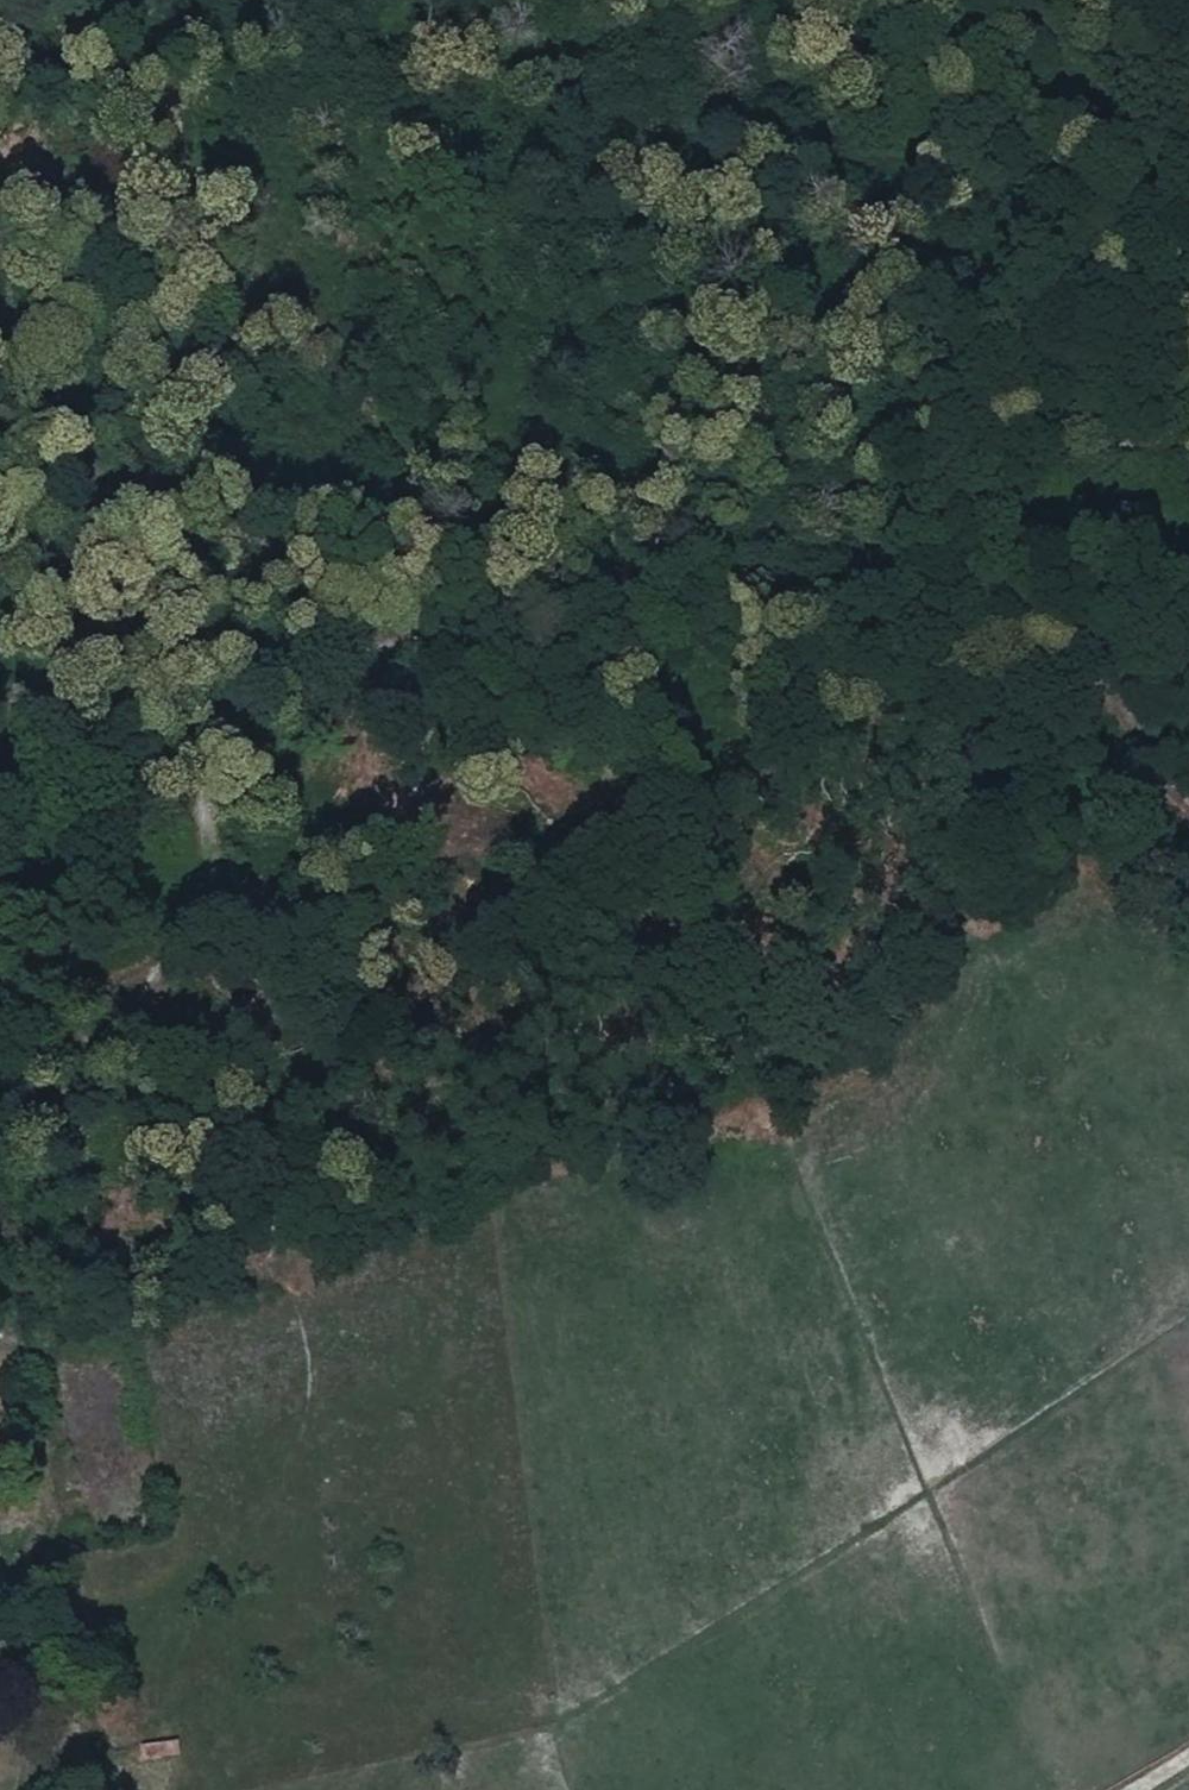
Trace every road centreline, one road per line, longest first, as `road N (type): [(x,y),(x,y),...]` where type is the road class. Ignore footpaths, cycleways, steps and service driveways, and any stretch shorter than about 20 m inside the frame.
road 1 (track): [(1188,398),(955,496),(696,480),(401,204),(207,0)]
road 2 (track): [(1188,334),(1115,223),(956,84),(913,0)]

